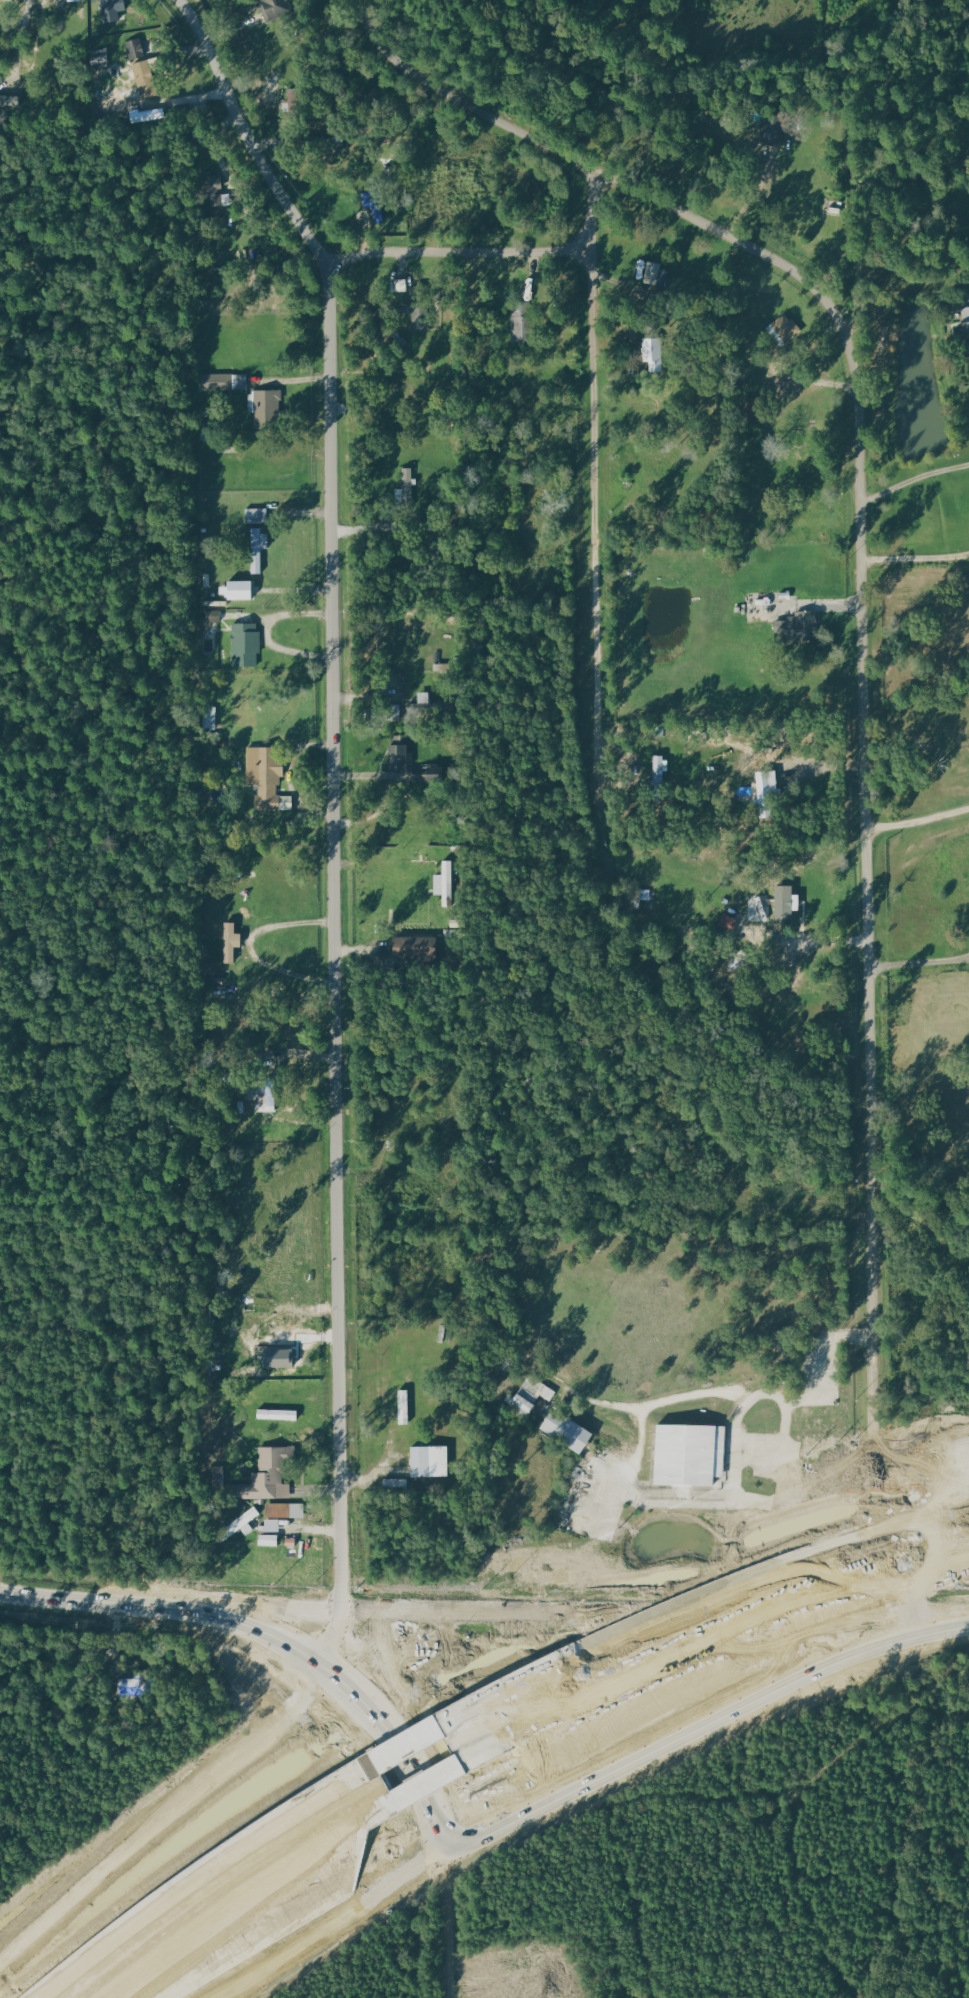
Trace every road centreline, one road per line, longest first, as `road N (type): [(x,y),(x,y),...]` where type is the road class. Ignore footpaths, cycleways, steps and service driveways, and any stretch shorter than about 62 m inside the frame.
road 1 (residential): [(871,1433),(864,564),(860,422),(846,335),(822,297),(774,260),(420,78),(374,37),(354,0)]
road 2 (residential): [(329,264),(340,1598),(318,1664)]
road 3 (secondary): [(968,1457),(714,1523),(578,1580),(354,1694)]
road 4 (residential): [(594,172),(601,817)]
road 5 (motorway): [(968,1508),(655,1620),(450,1722)]
road 6 (secondary): [(459,1856),(830,1671),(968,1631)]
road 7 (motorway): [(474,1759),(700,1648),(968,1555)]
road 8 (motorway): [(354,1694),(204,1791),(0,1968)]
road 9 (motorway): [(383,1761),(216,1865),(41,1997)]
road 10 (secondary): [(190,1611),(276,1640),(354,1694),(398,1743),(459,1856)]
road 11 (motorway): [(113,1997),(223,1913),(402,1799)]
road 12 (residential): [(180,0),(253,152),(329,264)]
road 13 (motorway): [(228,1997),(459,1856)]
road 14 (residential): [(591,254),(377,250),(329,264)]
road 15 (secondary): [(434,1653),(416,1694),(465,1799),(501,1818),(550,1809)]
road 16 (secondary): [(0,1593),(190,1611)]
road 17 (residential): [(454,1997),(459,1856)]

